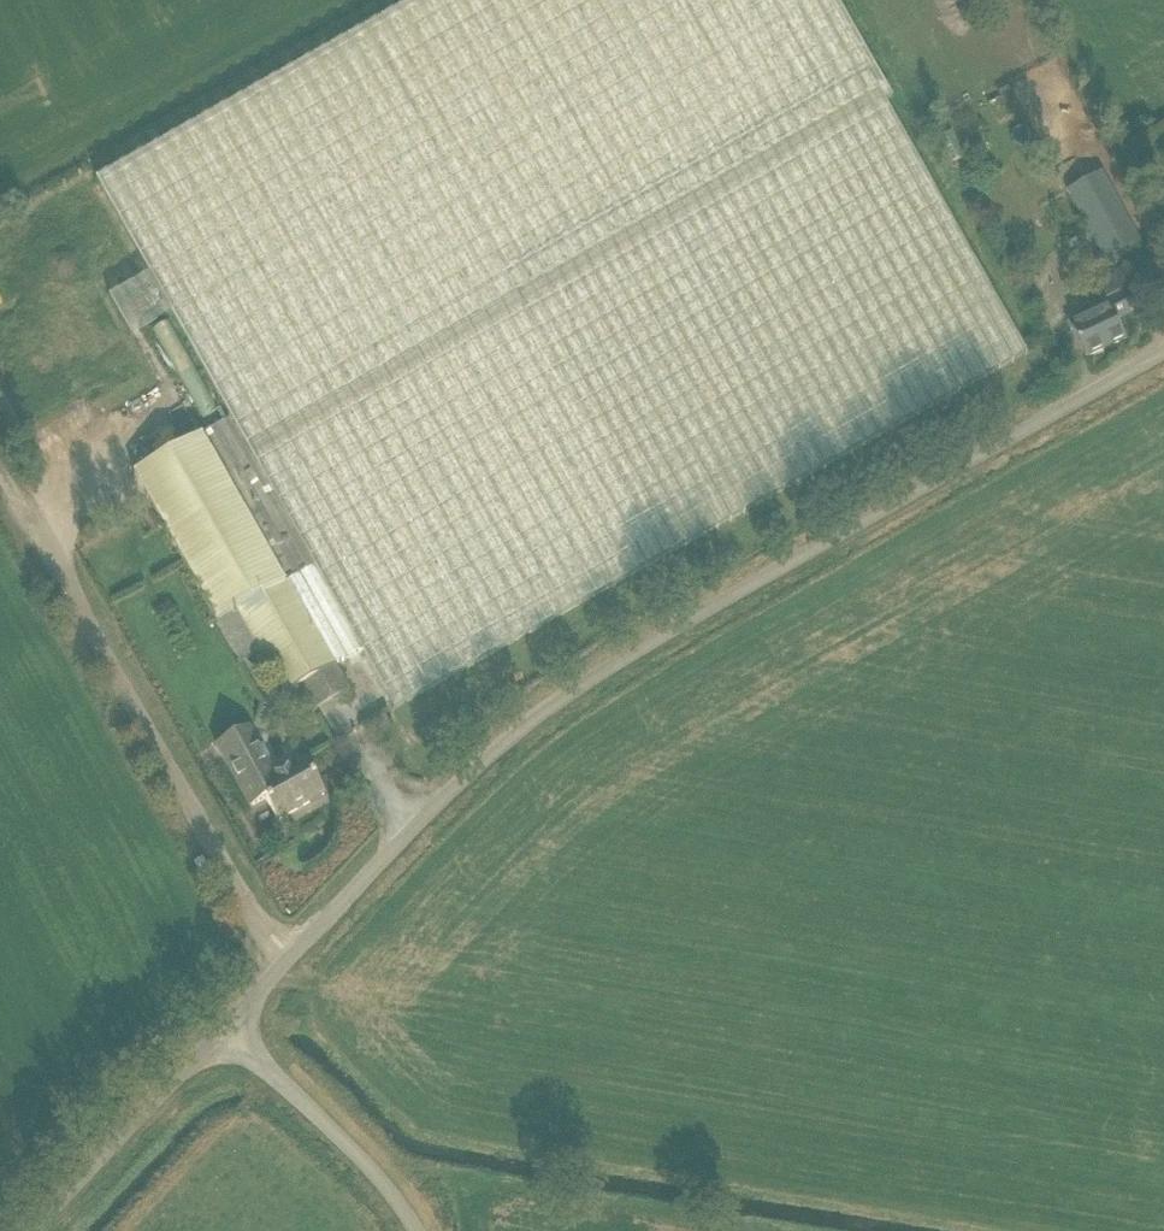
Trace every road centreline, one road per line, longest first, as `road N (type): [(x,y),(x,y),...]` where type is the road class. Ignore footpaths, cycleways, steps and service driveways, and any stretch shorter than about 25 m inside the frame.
road 1 (unclassified): [(277,973),(490,757),(564,697),(1163,353)]
road 2 (unclassified): [(277,973),(32,532)]
road 3 (unclassified): [(414,1230),(384,1190),(219,1032)]
road 4 (unclassified): [(32,1230),(219,1032)]

